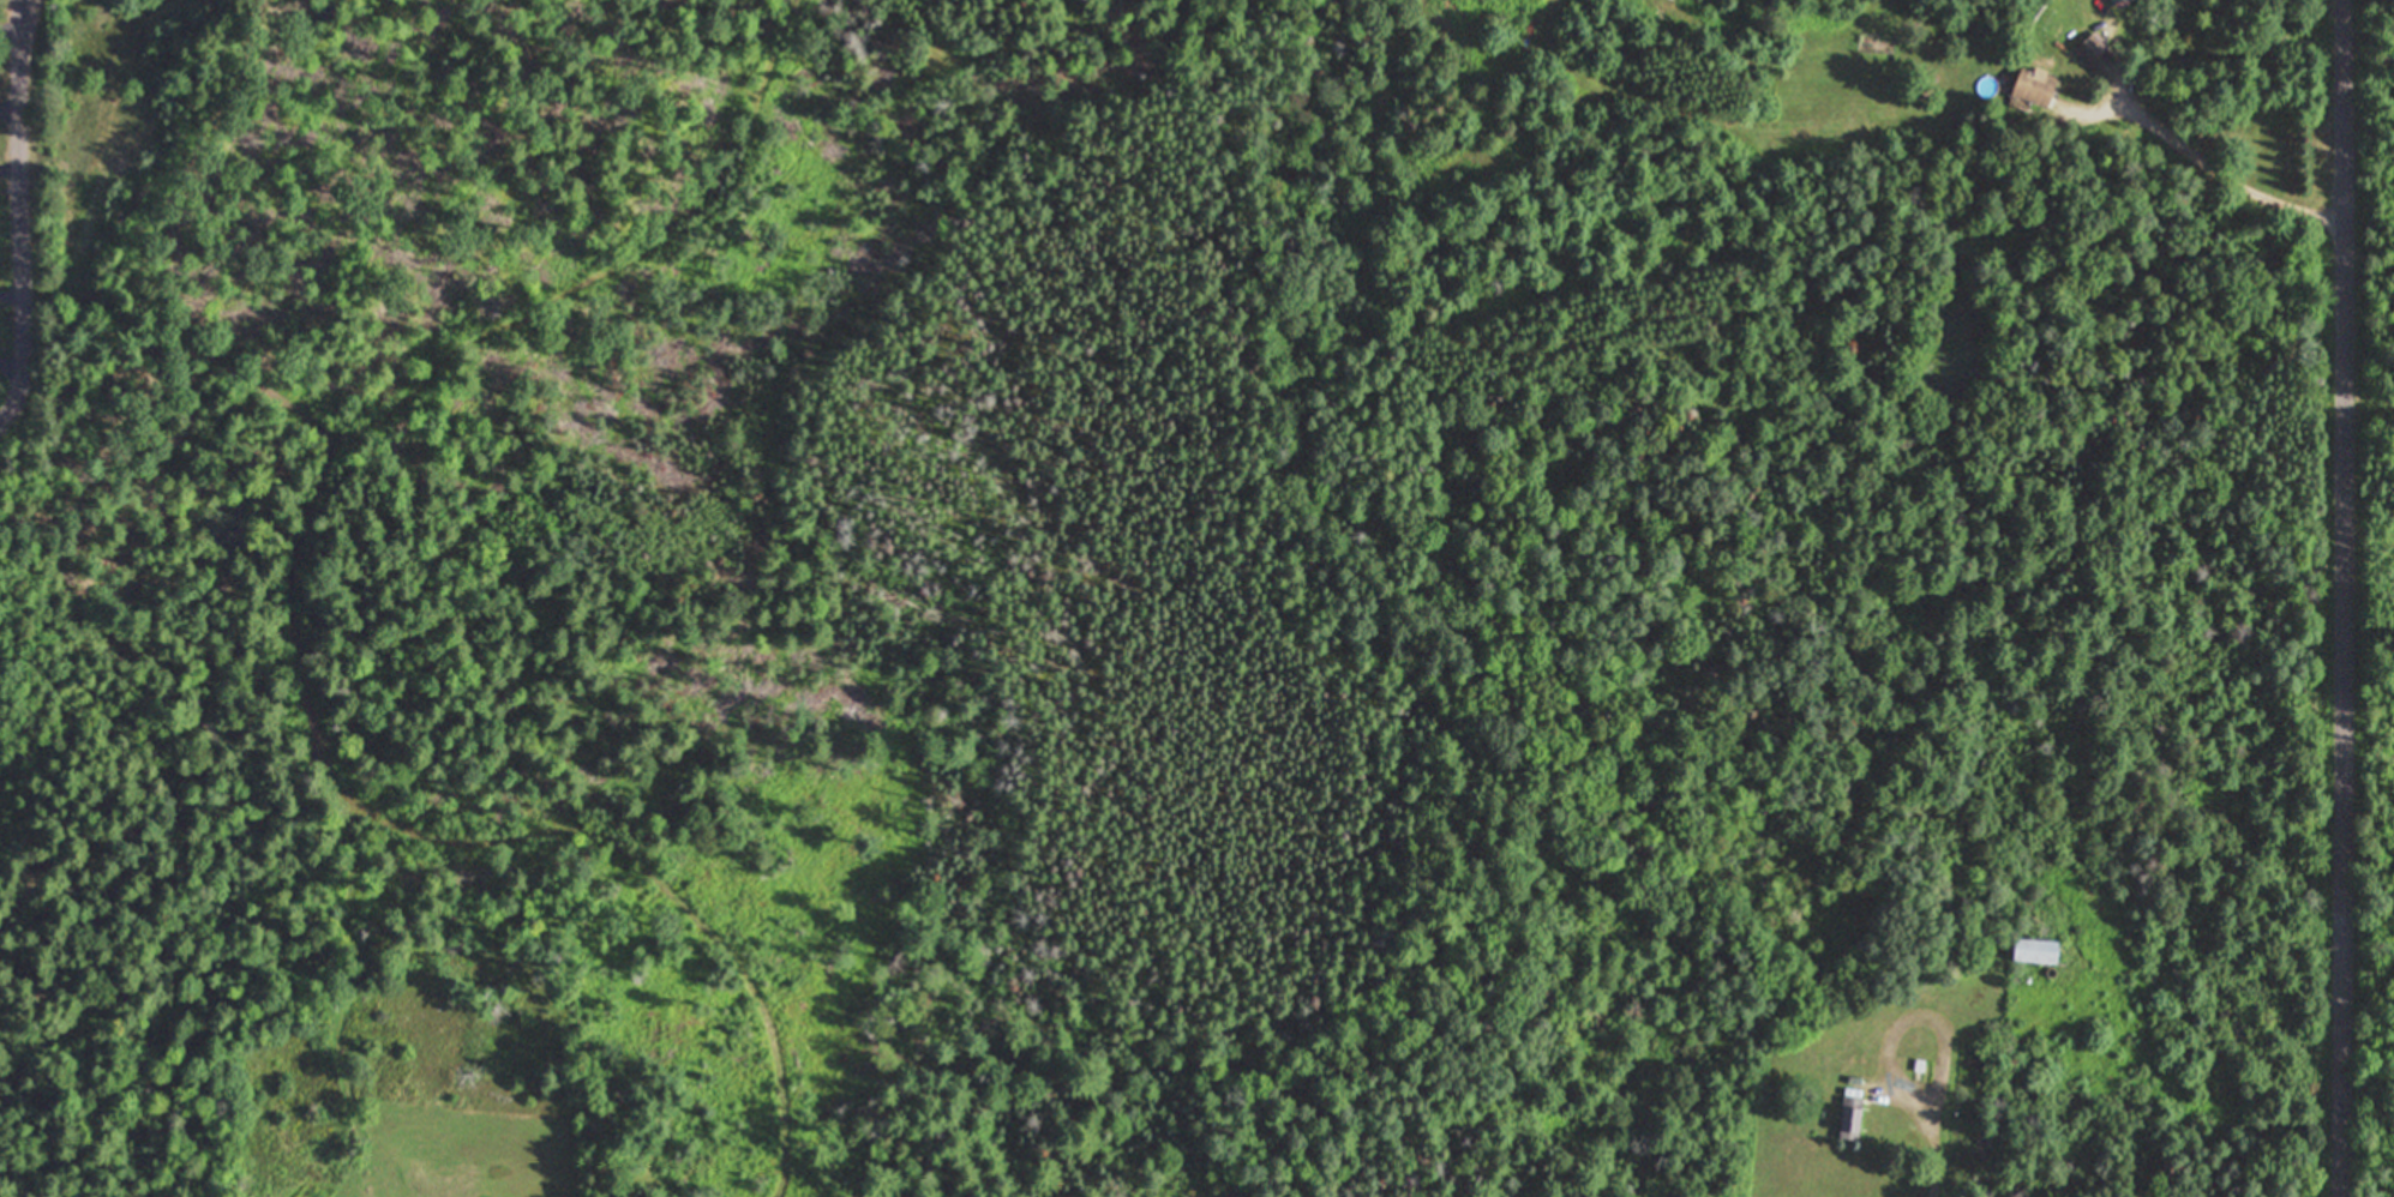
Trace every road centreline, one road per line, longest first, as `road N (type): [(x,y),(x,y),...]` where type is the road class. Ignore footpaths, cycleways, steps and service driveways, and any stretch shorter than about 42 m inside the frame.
road 1 (residential): [(2347,1196),(2350,0)]
road 2 (residential): [(0,399),(26,354),(30,0)]

